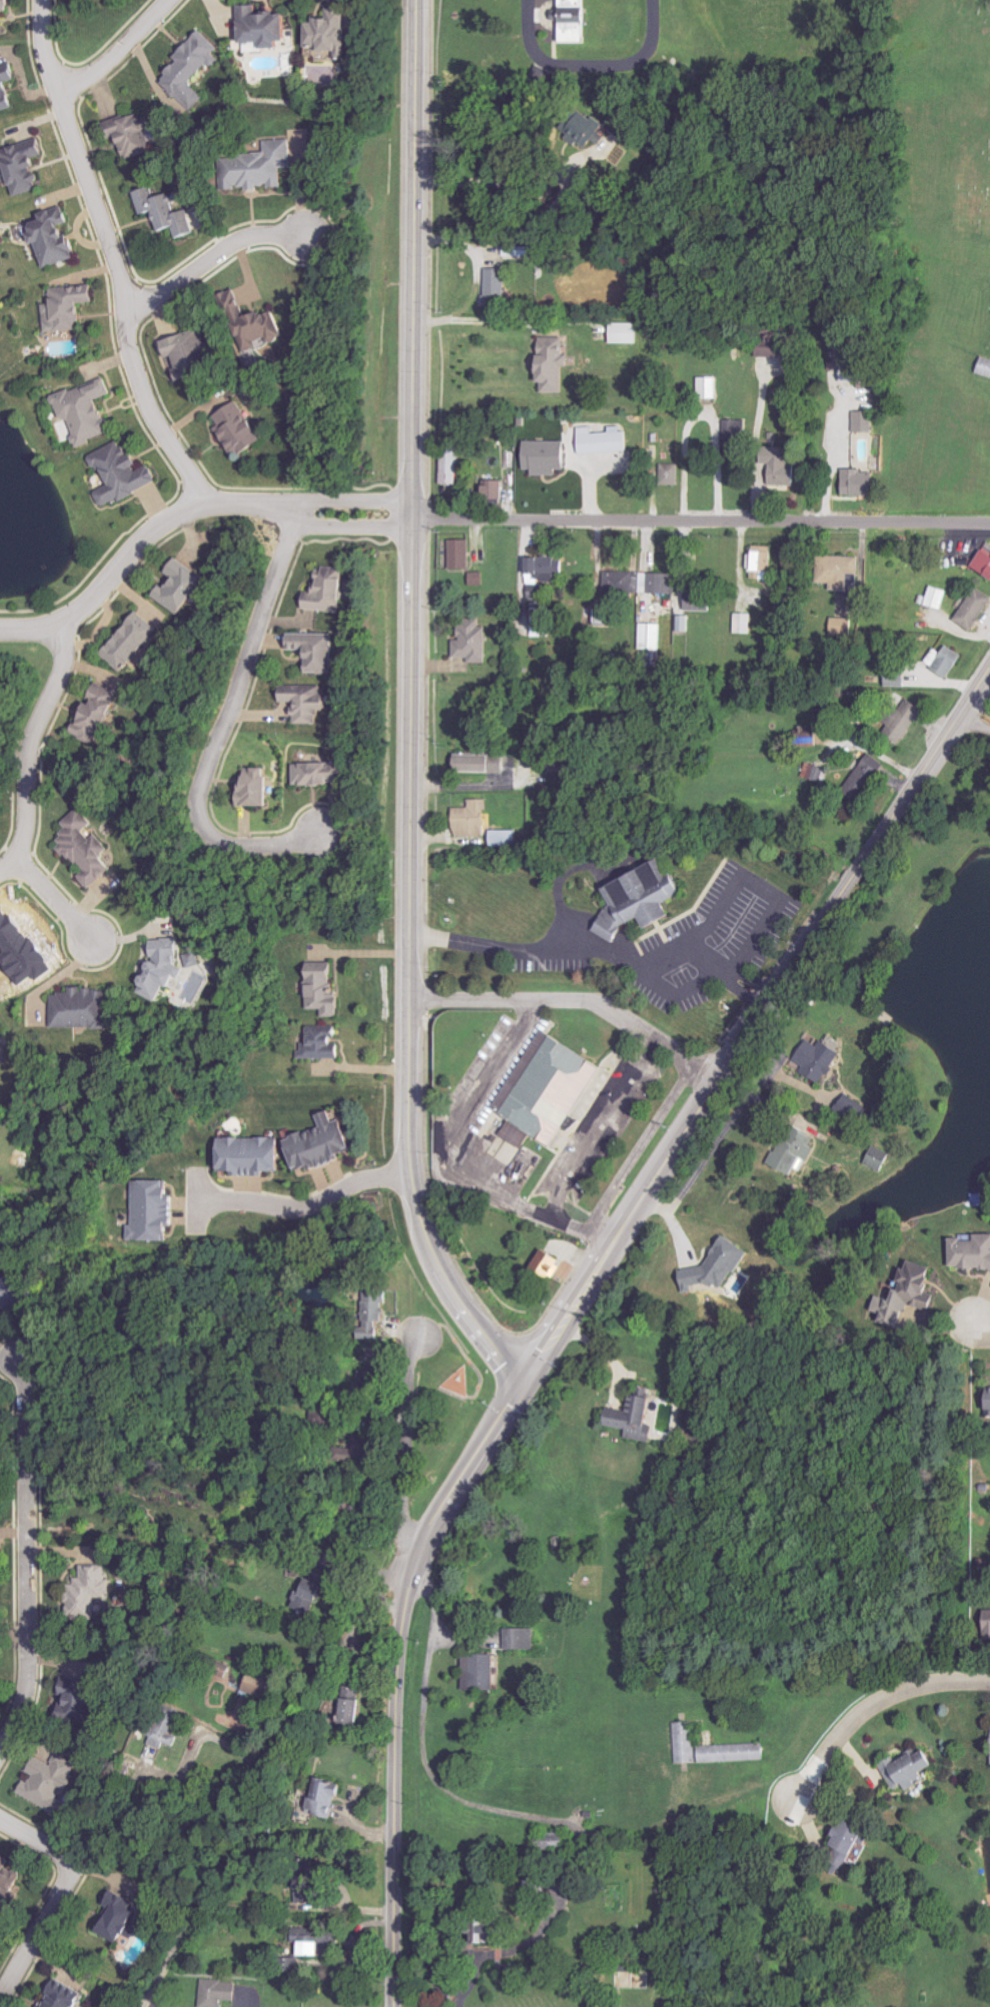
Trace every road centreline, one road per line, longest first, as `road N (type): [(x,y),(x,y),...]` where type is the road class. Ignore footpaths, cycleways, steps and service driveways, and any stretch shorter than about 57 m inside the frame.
road 1 (tertiary): [(413,0),(406,1143),(430,1250),(519,1380)]
road 2 (tertiary): [(989,660),(519,1380),(406,1570)]
road 3 (residential): [(410,519),(989,524)]
road 4 (residential): [(201,501),(151,420),(129,361),(128,314),(41,40),(42,0)]
road 5 (tertiary): [(406,1570),(373,1599),(338,1651),(139,2006)]
road 6 (residential): [(410,513),(201,501),(155,530),(61,631),(0,631)]
road 7 (residential): [(295,512),(199,808),(212,833),(236,844),(321,835)]
road 8 (tertiary): [(406,1570),(392,1717),(390,2006)]
road 9 (residential): [(0,1751),(27,1677),(15,1355)]
road 10 (residential): [(61,631),(63,674),(29,750),(24,831),(14,861),(0,873)]
road 11 (residential): [(798,1793),(848,1727),(918,1683),(989,1679)]
road 12 (residential): [(0,1996),(70,1874),(54,1848),(0,1818)]
road 13 (residential): [(408,1169),(302,1207),(193,1204)]
road 14 (residential): [(419,1337),(408,1357),(402,1511),(417,1548)]
road 15 (residential): [(128,314),(241,239),(306,235)]
road 16 (residential): [(57,93),(86,80),(169,0)]

